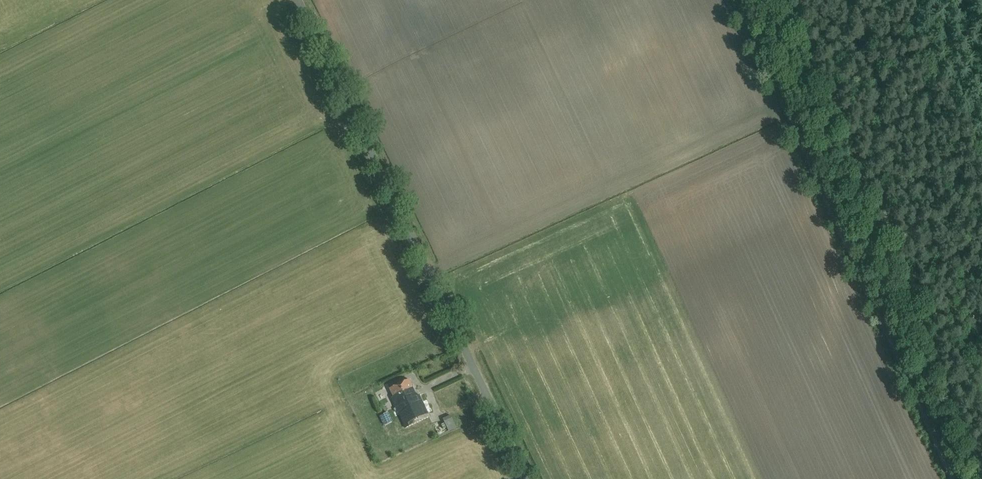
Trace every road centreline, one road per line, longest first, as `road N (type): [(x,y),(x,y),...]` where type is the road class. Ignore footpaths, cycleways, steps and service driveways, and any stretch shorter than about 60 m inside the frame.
road 1 (unclassified): [(527,478),(298,0)]
road 2 (track): [(951,478),(738,0)]

